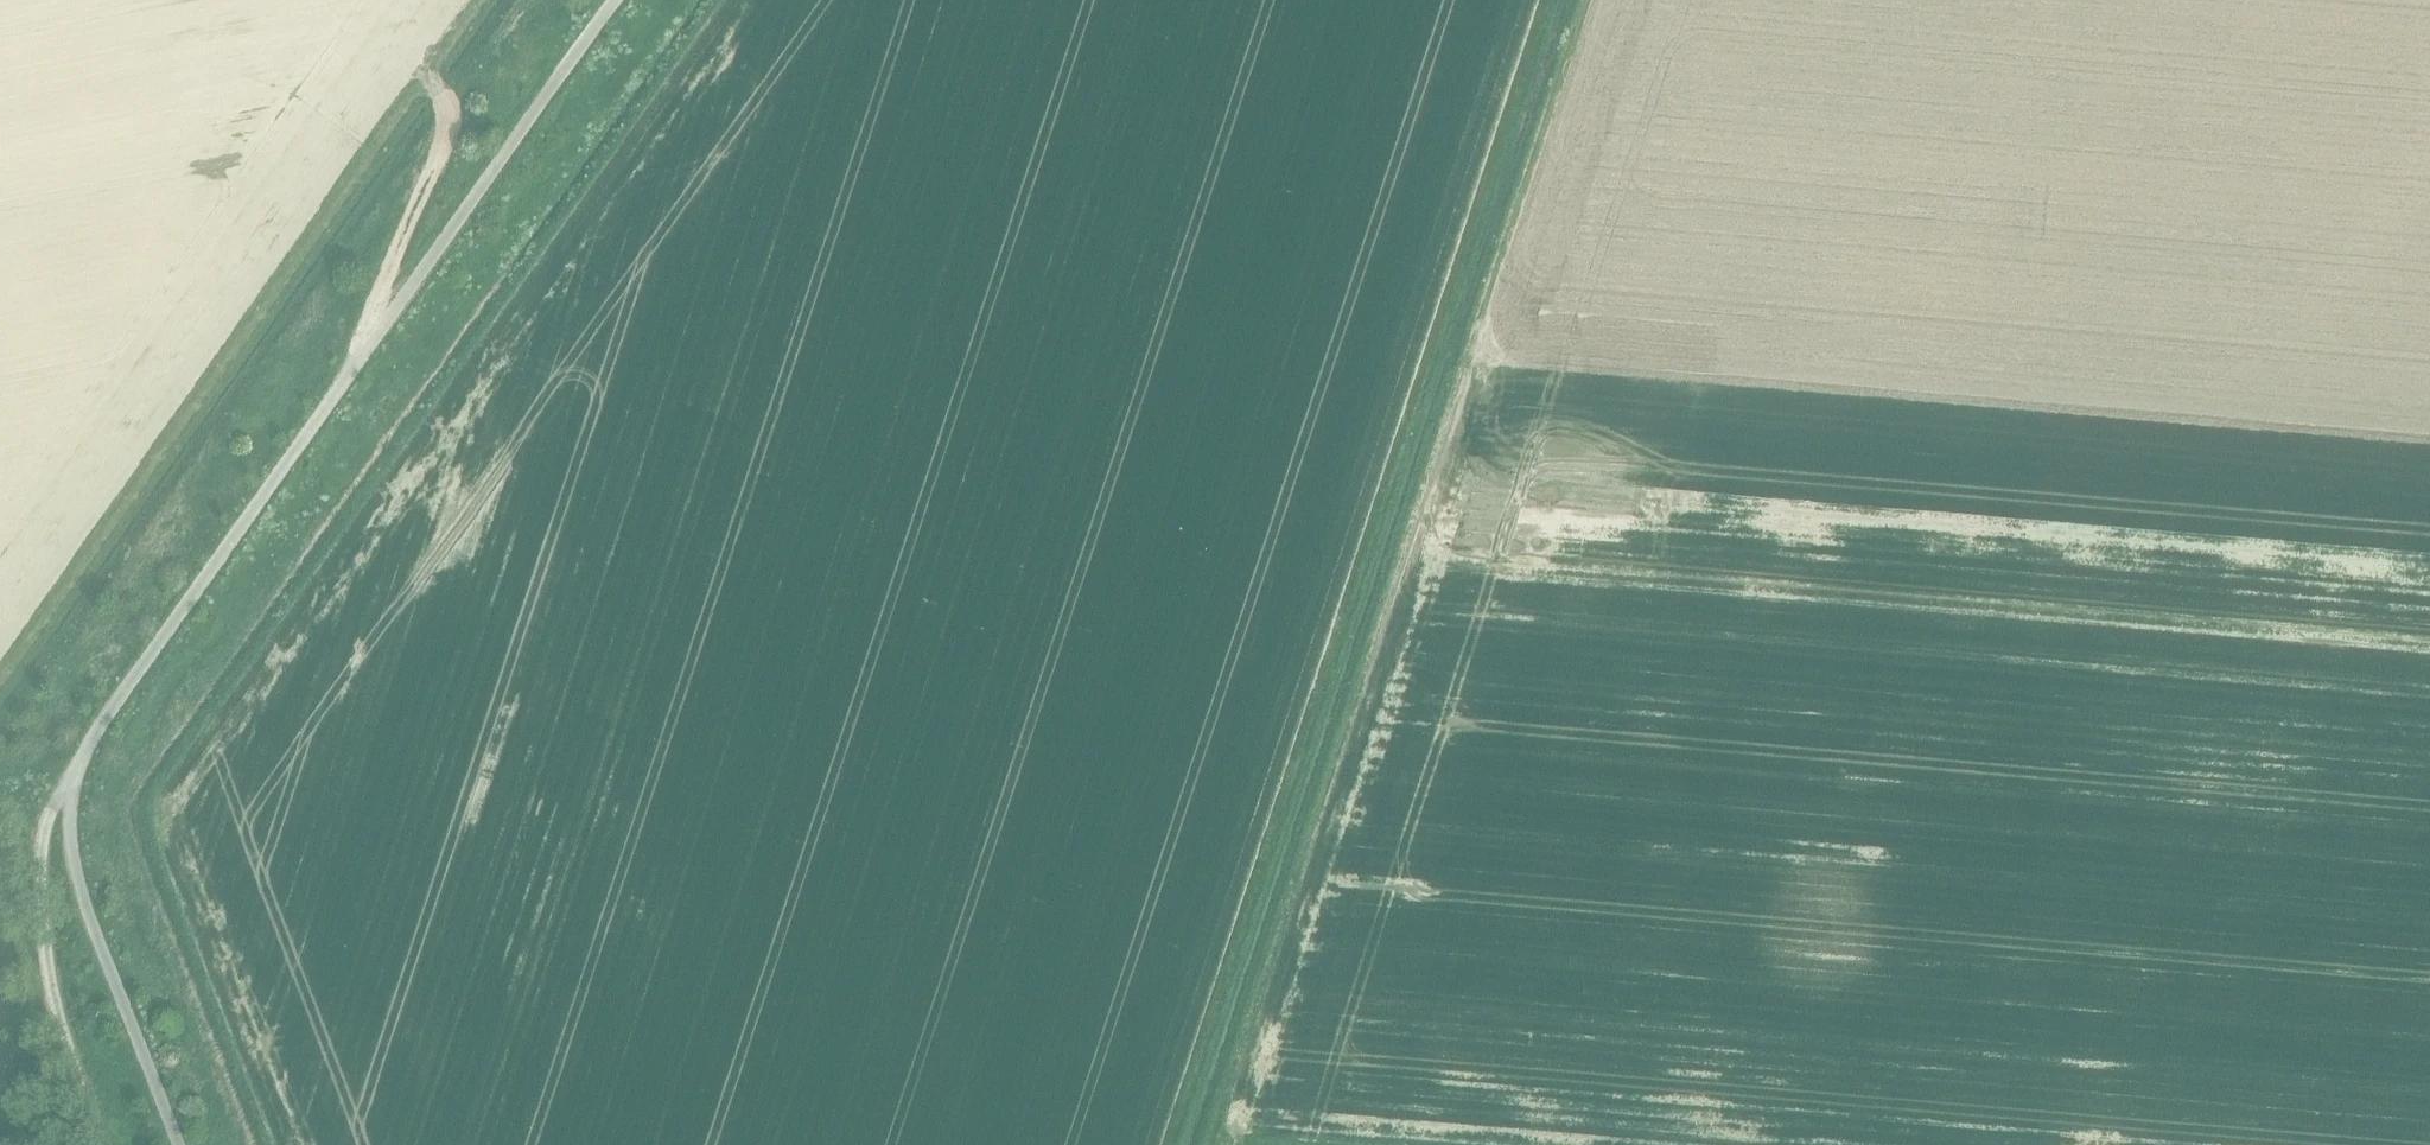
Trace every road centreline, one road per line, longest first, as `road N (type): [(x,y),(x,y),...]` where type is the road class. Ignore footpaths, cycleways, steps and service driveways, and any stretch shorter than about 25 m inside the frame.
road 1 (unclassified): [(180,1144),(73,860),(66,790),(75,758),(613,0)]
road 2 (track): [(104,1144),(54,1011),(42,871),(50,818),(66,790)]

